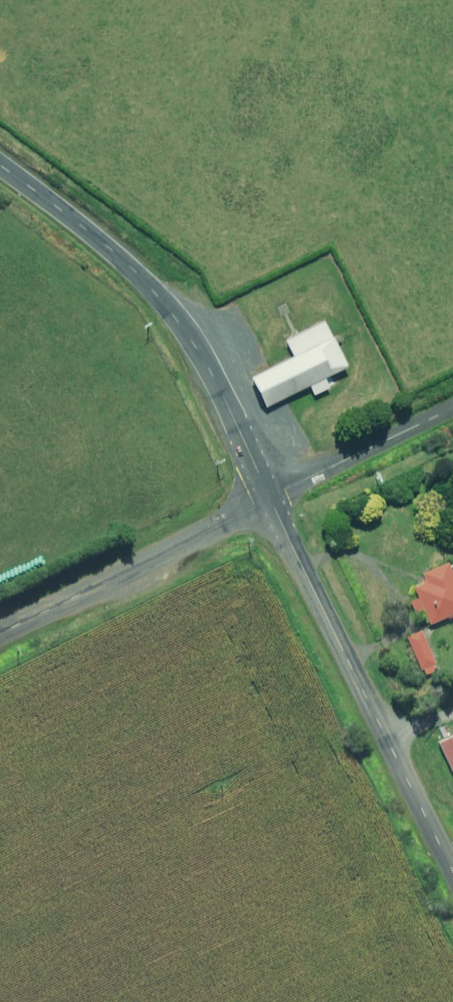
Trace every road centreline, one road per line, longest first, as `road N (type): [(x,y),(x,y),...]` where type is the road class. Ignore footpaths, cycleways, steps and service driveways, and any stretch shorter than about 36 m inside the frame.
road 1 (unclassified): [(0,166),(104,246),(176,317),(271,500)]
road 2 (unclassified): [(452,869),(271,500)]
road 3 (unclassified): [(0,635),(271,500)]
road 4 (unclassified): [(271,500),(452,406)]

